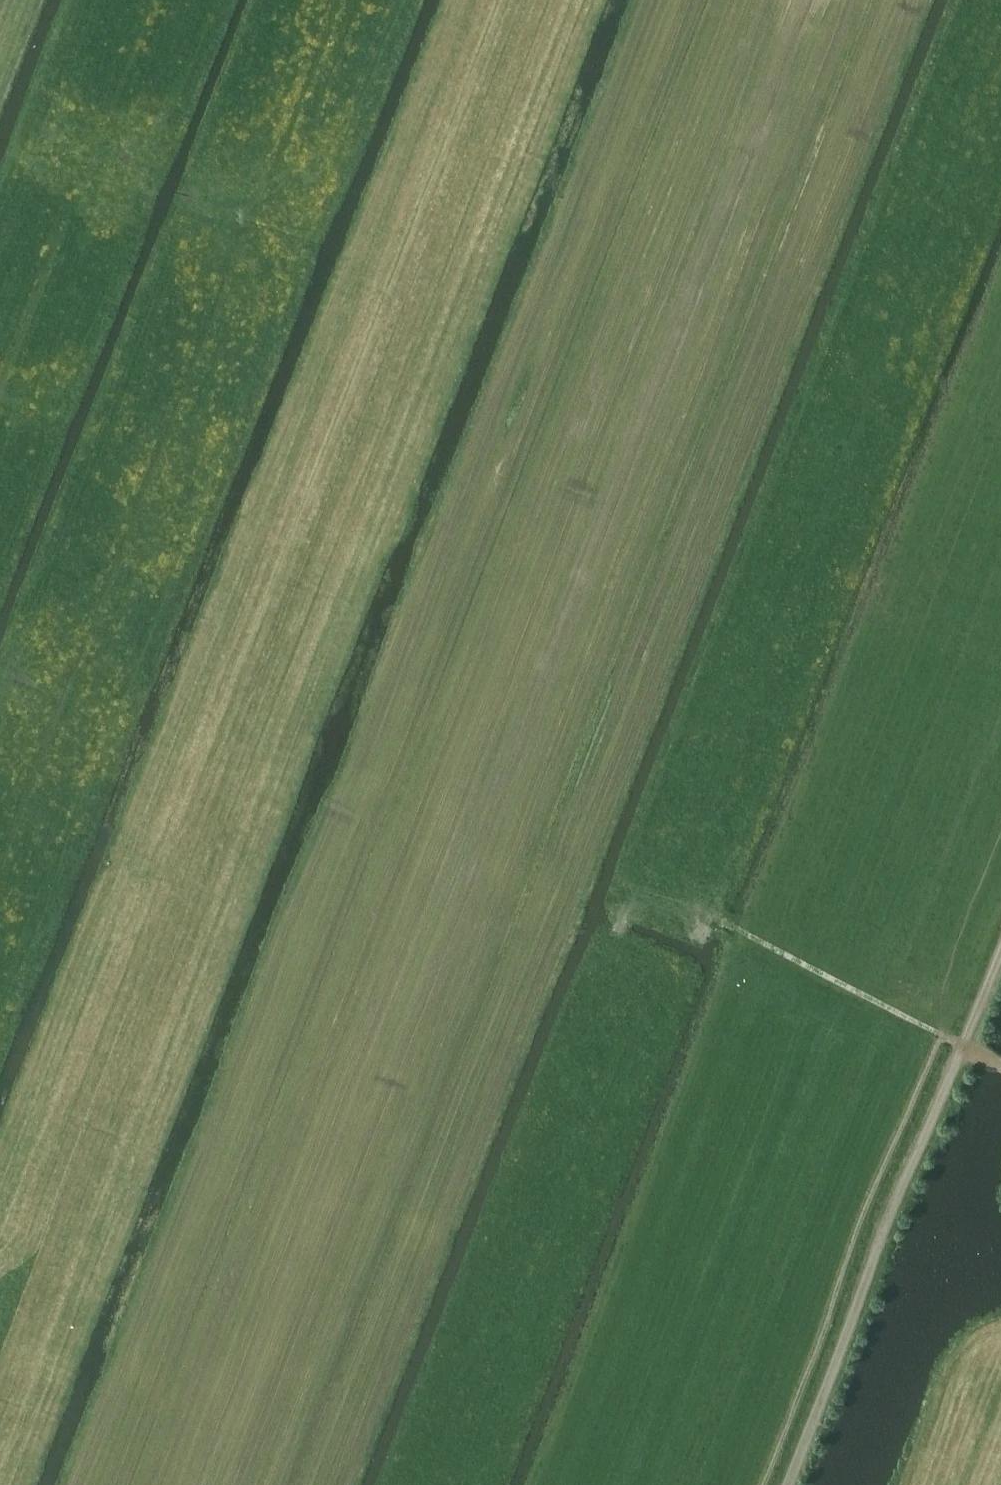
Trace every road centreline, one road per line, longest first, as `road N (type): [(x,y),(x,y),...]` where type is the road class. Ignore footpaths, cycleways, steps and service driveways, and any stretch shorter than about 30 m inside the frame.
road 1 (track): [(1000,1063),(753,938),(629,894),(690,711),(961,0)]
road 2 (track): [(790,1484),(1000,949)]

